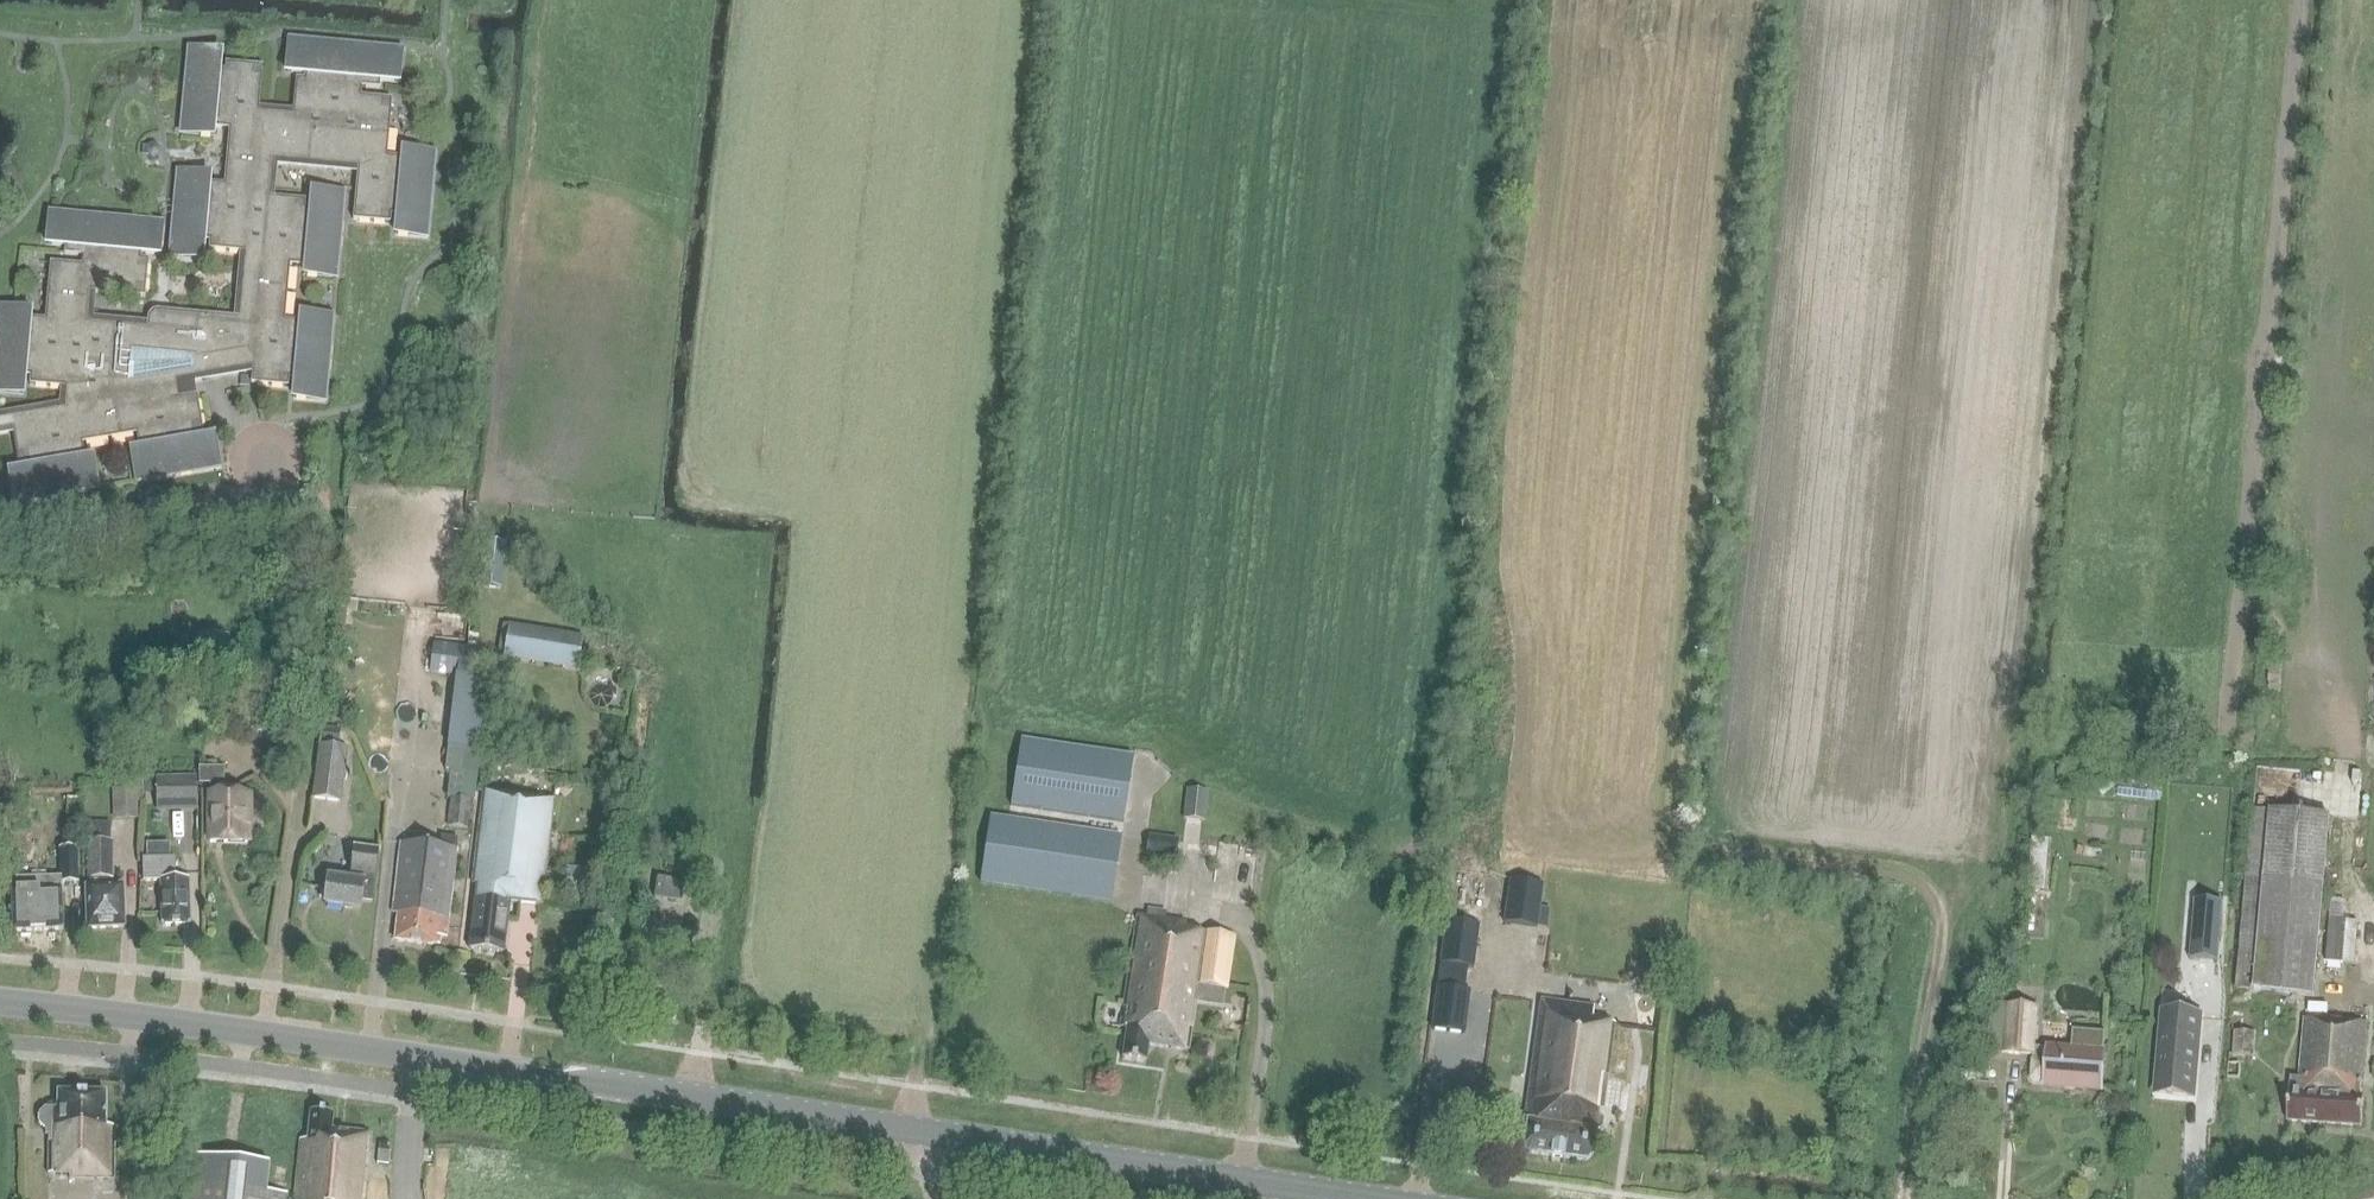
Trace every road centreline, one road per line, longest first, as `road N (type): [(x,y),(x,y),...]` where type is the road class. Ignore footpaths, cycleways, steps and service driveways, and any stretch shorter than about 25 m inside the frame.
road 1 (tertiary): [(549,1075),(1367,1198)]
road 2 (tertiary): [(549,1075),(0,1001)]

